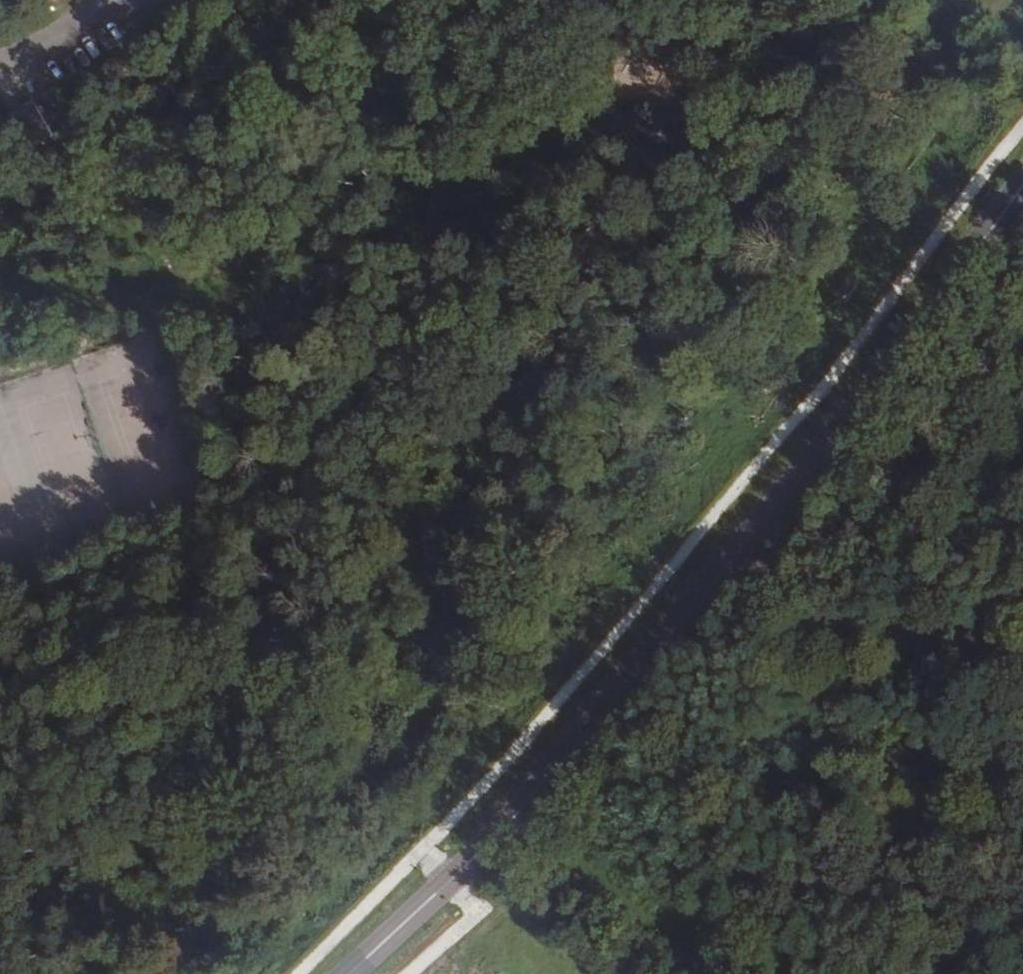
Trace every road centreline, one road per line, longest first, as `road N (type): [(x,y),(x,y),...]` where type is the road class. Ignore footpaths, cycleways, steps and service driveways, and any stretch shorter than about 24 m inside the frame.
road 1 (tertiary): [(1022,193),(905,363),(658,664),(455,877),(348,973)]
road 2 (track): [(519,808),(697,973)]

